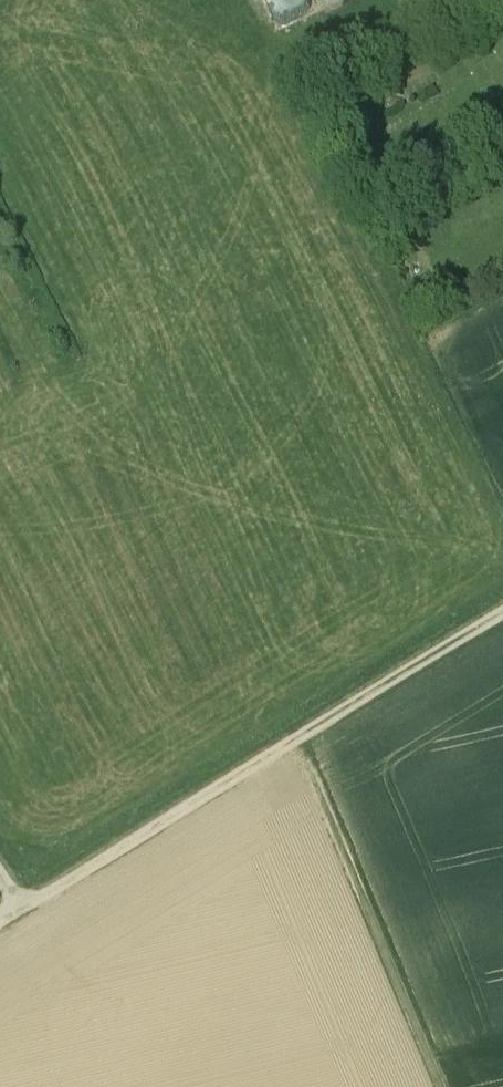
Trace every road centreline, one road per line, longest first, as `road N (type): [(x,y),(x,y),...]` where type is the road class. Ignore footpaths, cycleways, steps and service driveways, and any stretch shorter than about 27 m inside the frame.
road 1 (track): [(0,917),(502,609)]
road 2 (track): [(304,734),(456,1086)]

